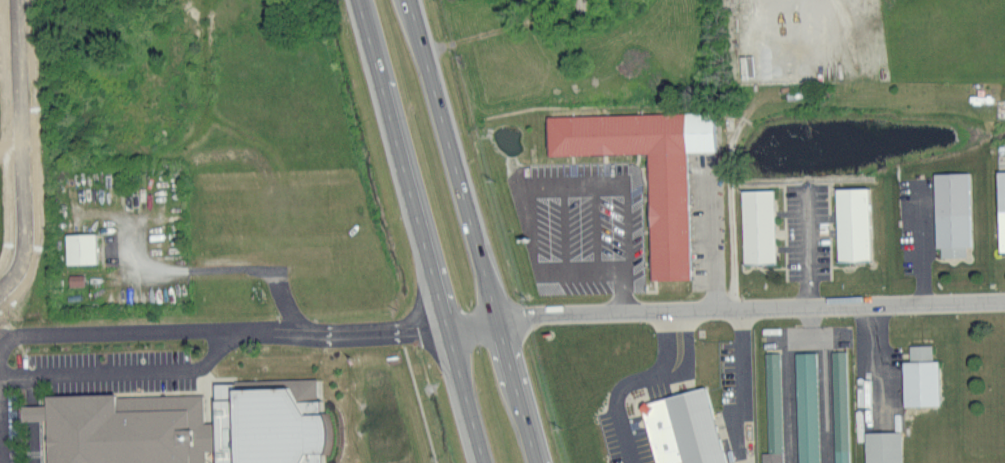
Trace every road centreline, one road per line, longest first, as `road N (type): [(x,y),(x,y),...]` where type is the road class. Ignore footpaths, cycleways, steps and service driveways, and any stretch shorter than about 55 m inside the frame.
road 1 (residential): [(1004,301),(448,327)]
road 2 (primary): [(538,462),(413,0)]
road 3 (primary): [(360,0),(485,462)]

